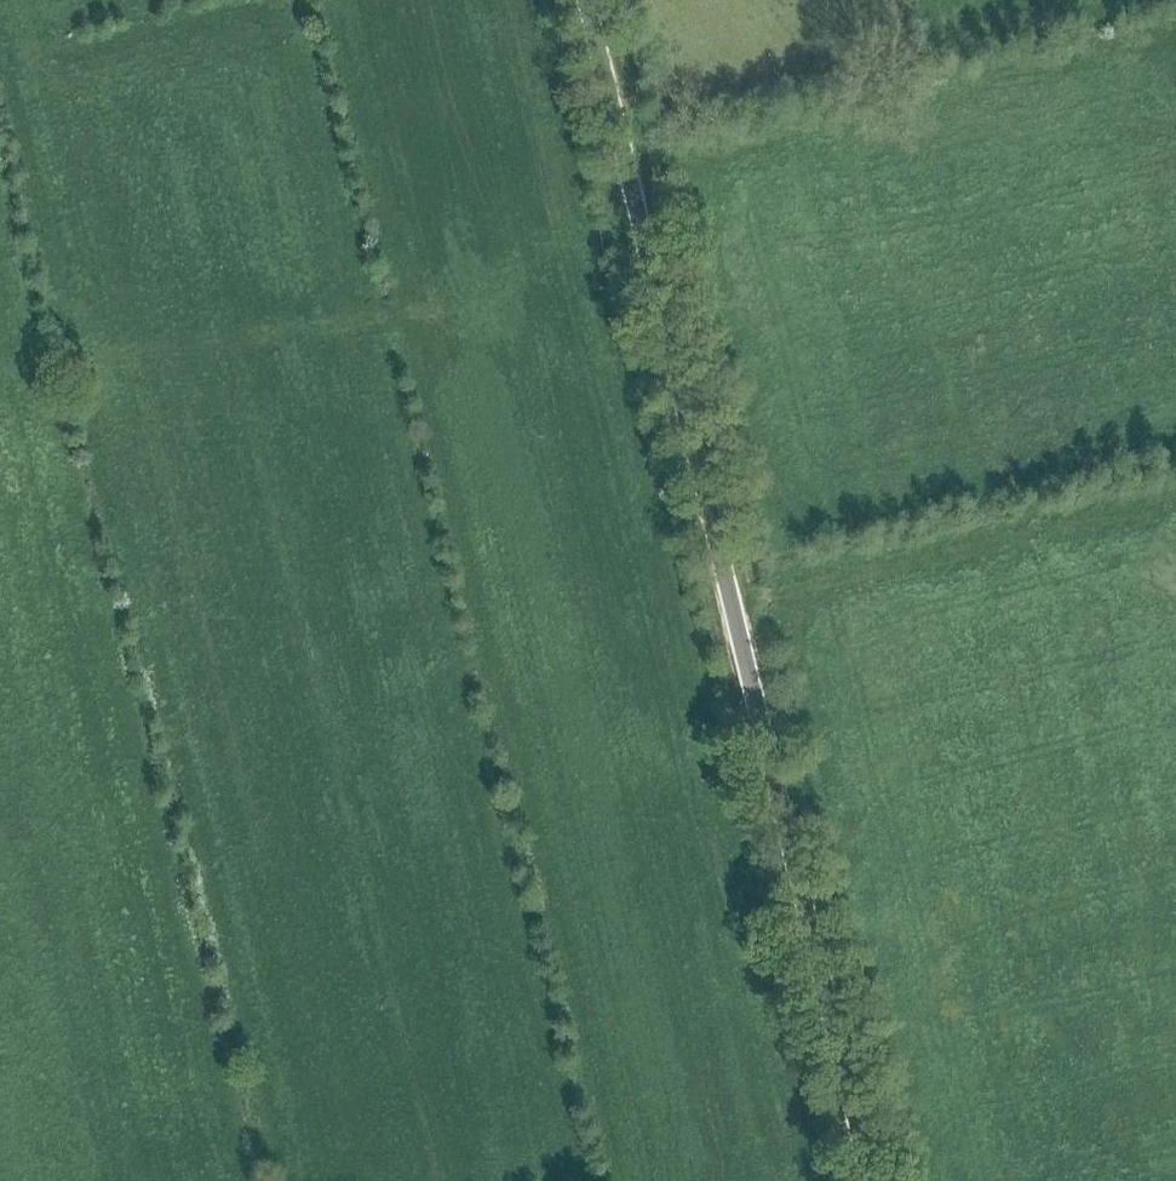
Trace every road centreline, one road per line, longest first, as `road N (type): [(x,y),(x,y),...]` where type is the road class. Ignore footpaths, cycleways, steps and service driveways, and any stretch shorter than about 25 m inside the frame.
road 1 (unclassified): [(867,1180),(584,0)]

